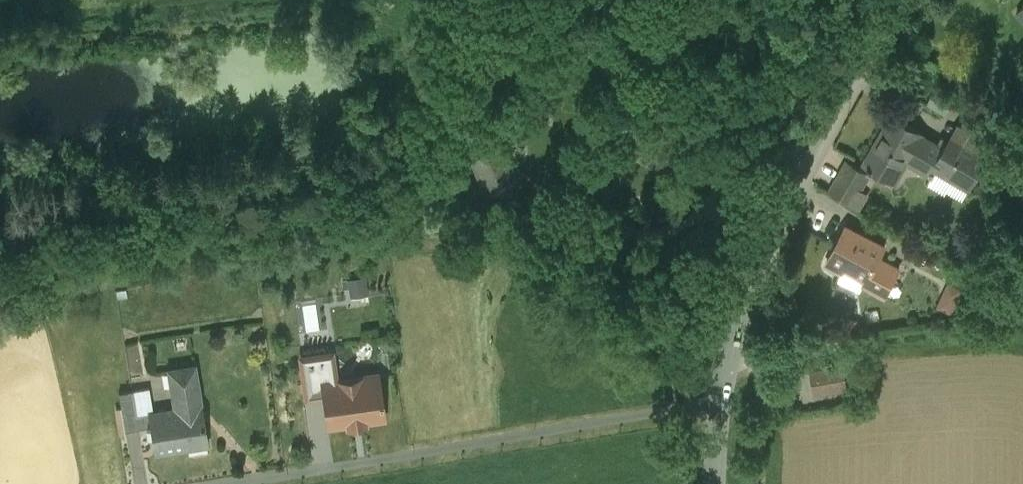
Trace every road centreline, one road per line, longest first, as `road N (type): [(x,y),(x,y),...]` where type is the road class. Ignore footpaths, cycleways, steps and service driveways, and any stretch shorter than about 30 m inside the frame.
road 1 (tertiary): [(717,483),(722,400),(749,294),(840,85),(893,0)]

